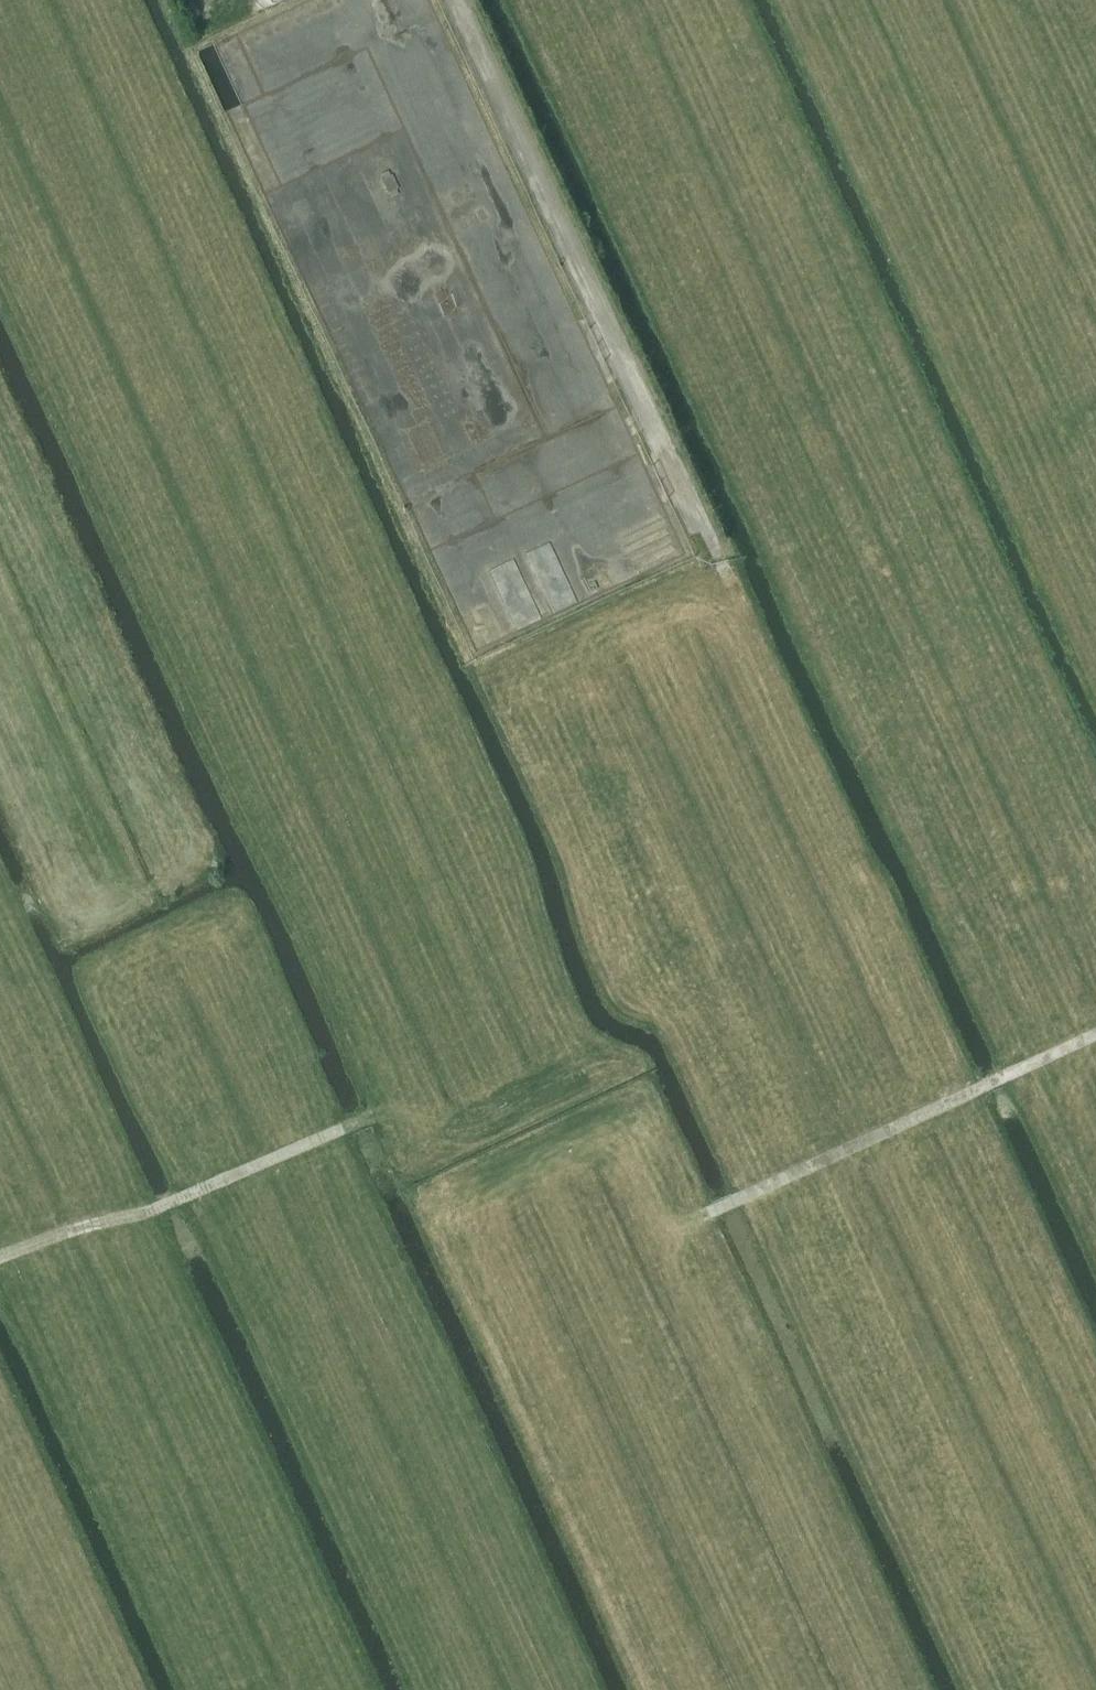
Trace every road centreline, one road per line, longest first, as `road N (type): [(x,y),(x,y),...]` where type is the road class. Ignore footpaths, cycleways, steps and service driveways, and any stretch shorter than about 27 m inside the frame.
road 1 (track): [(1095,1035),(746,1196)]
road 2 (track): [(343,1130),(167,1206),(0,1259)]

